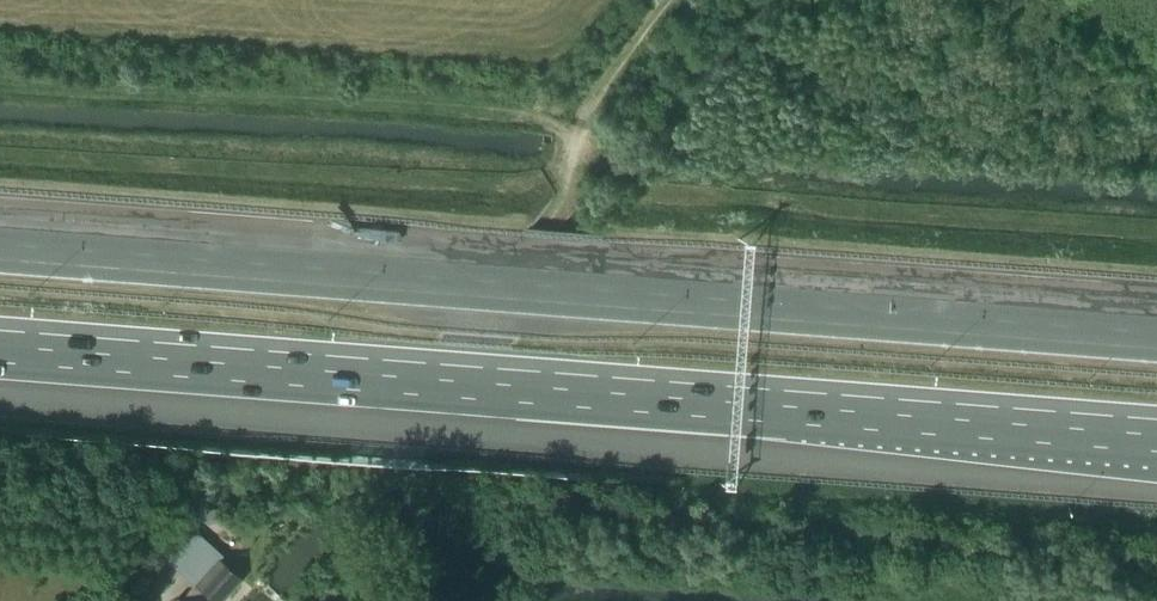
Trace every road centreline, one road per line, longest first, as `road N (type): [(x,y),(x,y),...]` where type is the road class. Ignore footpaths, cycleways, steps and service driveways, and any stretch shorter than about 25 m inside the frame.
road 1 (motorway): [(1156,332),(0,243)]
road 2 (motorway): [(0,348),(1156,434)]
road 3 (track): [(583,118),(573,180),(339,468),(228,469),(114,600)]
road 4 (track): [(583,118),(0,81)]
road 5 (track): [(660,0),(583,118)]

